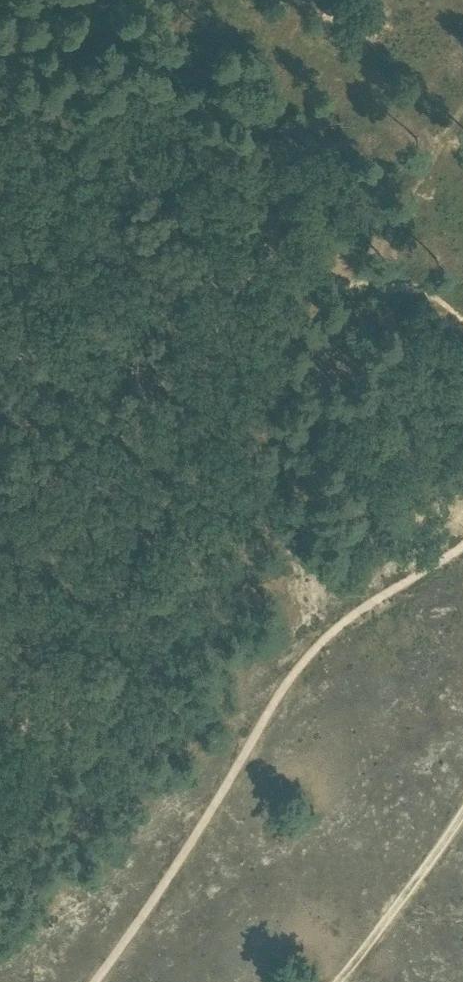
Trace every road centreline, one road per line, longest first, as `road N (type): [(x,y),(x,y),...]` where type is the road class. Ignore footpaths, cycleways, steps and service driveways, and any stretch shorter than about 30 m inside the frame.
road 1 (track): [(332,981),(419,878),(462,806)]

